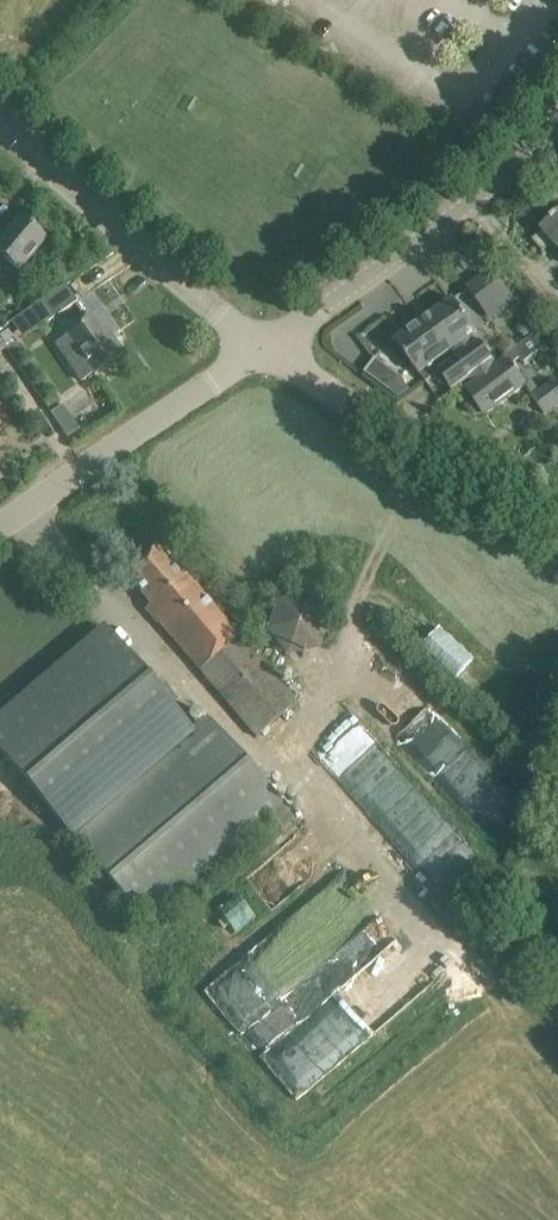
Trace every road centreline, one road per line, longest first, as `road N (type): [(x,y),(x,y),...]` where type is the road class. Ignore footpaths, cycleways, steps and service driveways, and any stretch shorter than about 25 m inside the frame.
road 1 (tertiary): [(261,352),(482,195),(557,120)]
road 2 (tertiary): [(261,352),(0,118)]
road 3 (unclassified): [(557,527),(261,352)]
road 4 (tertiary): [(0,526),(261,352)]

